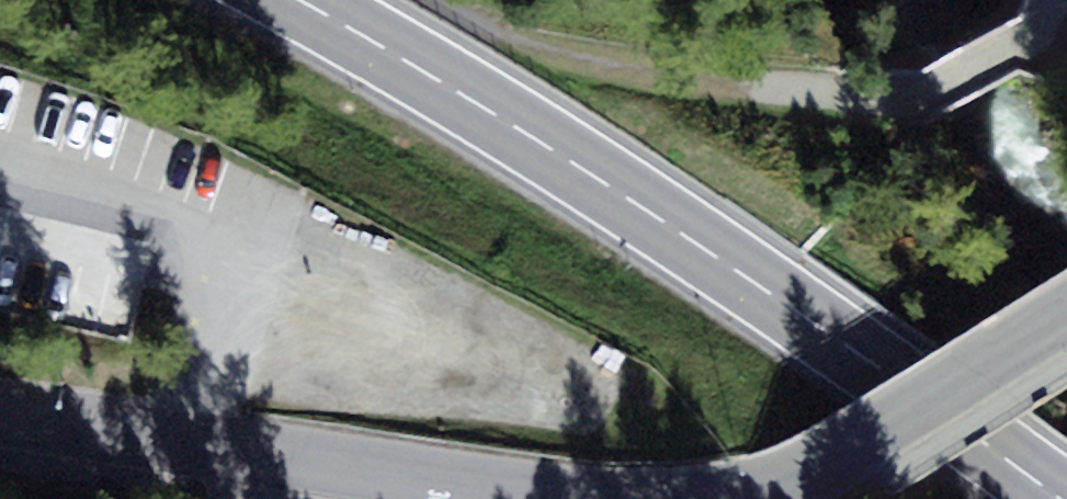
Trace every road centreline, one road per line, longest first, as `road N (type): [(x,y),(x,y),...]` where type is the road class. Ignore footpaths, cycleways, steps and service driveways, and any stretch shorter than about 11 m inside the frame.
road 1 (primary): [(1060,498),(730,266),(300,0)]
road 2 (tertiary): [(0,412),(582,498)]
road 3 (track): [(446,0),(496,31),(587,61),(848,101)]
road 4 (tertiary): [(1066,314),(780,490)]

